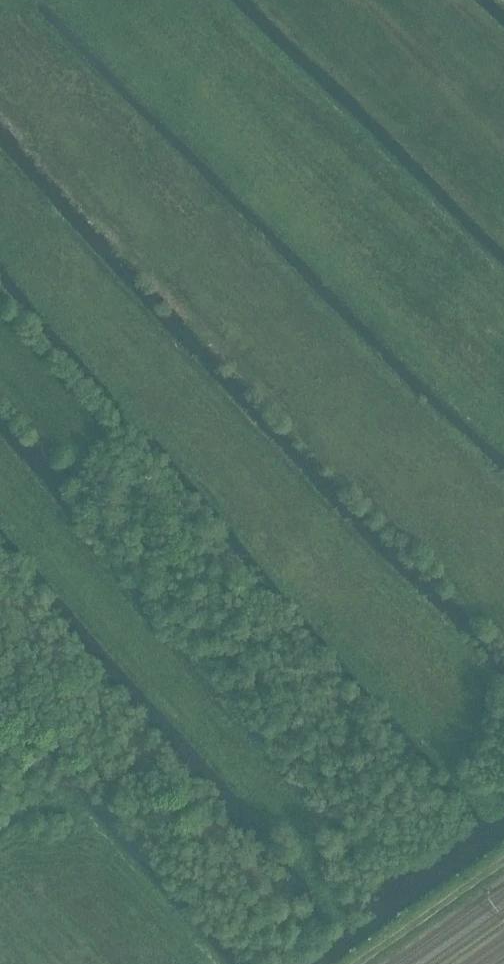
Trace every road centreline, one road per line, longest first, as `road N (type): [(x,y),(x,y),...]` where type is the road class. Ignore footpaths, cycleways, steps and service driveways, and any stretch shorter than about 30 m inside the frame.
road 1 (track): [(503,862),(358,963)]

